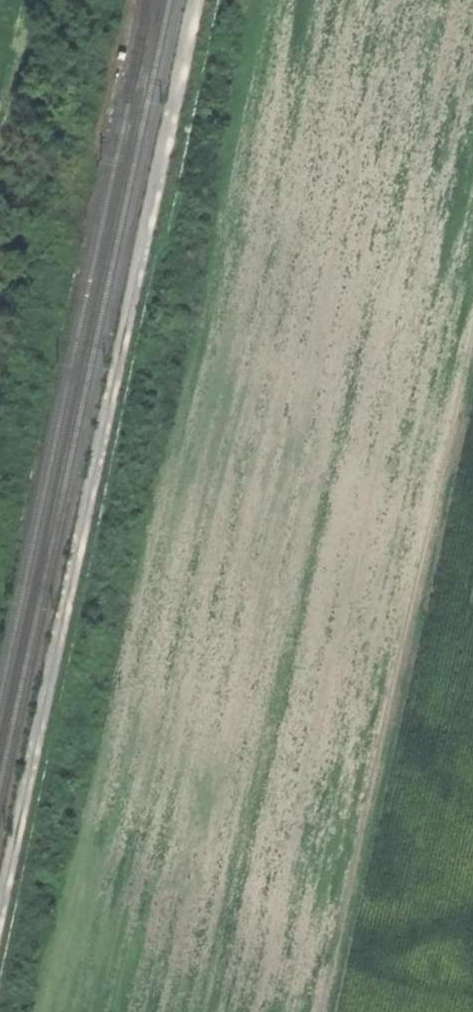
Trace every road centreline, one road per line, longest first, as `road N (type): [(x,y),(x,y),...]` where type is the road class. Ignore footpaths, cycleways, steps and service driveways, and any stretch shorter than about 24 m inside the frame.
road 1 (track): [(0,900),(195,0)]

